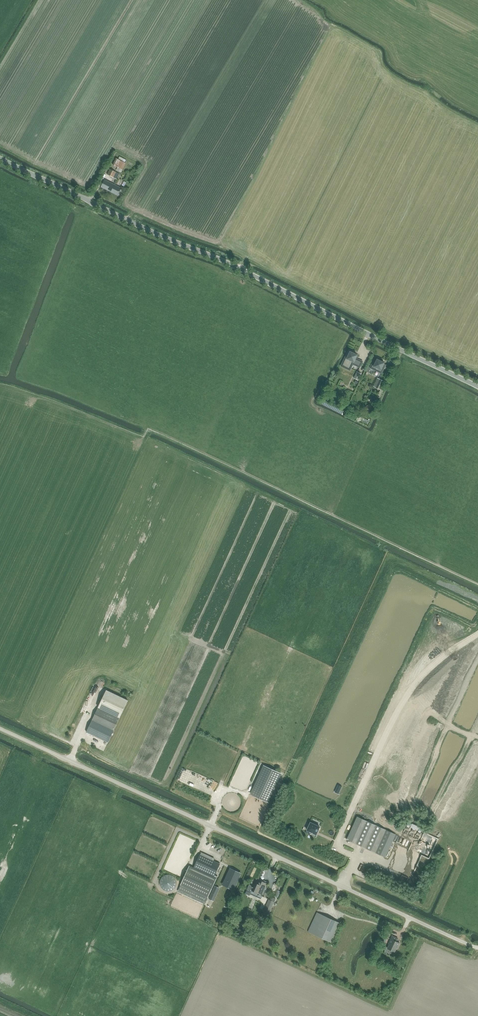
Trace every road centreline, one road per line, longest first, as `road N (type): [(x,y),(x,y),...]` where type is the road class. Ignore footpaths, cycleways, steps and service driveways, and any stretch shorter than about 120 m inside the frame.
road 1 (unclassified): [(477,386),(0,159)]
road 2 (unclassified): [(477,948),(0,730)]

